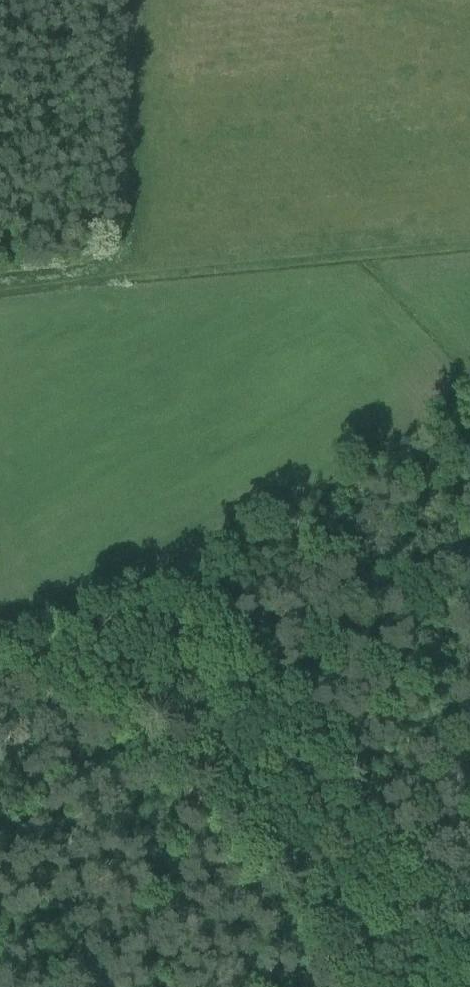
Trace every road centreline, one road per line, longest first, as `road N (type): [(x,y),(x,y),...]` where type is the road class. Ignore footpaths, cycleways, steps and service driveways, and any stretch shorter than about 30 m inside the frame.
road 1 (track): [(0,672),(123,763),(329,986)]
road 2 (track): [(140,0),(121,265),(0,287)]

